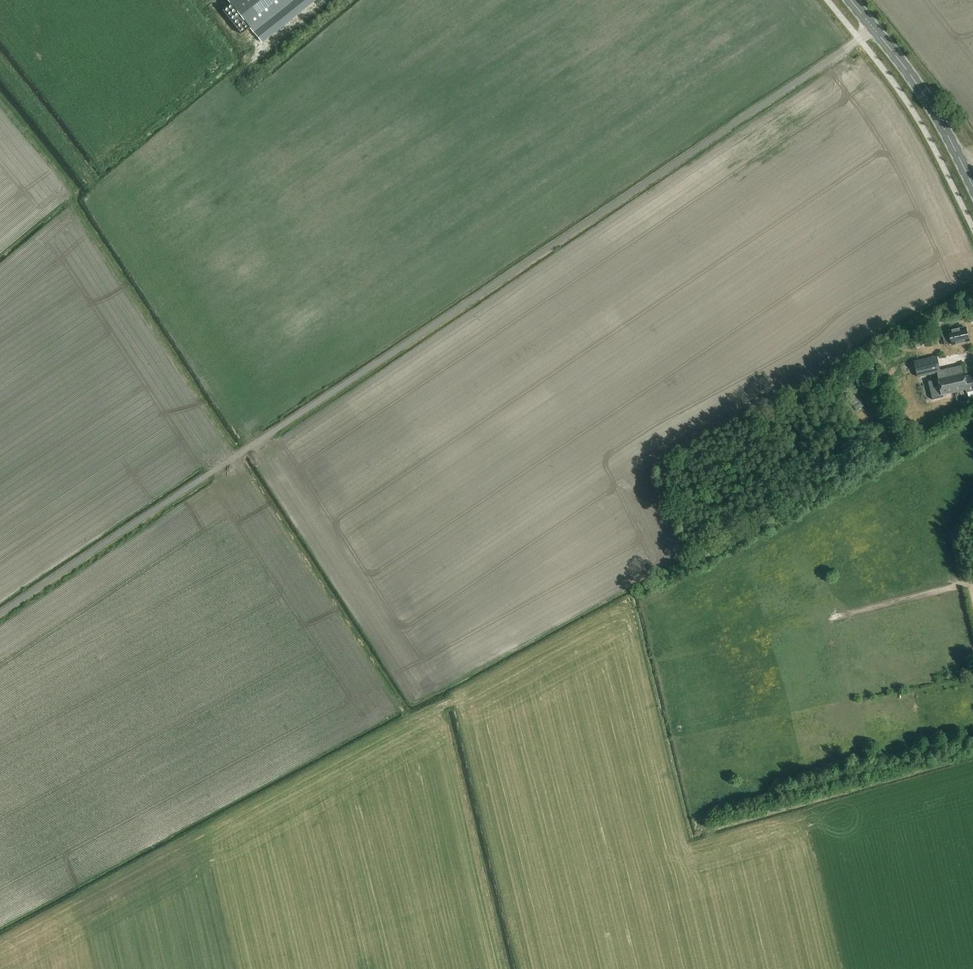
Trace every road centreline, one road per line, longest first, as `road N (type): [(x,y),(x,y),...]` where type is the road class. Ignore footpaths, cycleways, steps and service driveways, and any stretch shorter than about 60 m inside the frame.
road 1 (track): [(859,39),(0,612)]
road 2 (secondary): [(972,187),(929,102),(851,0)]

